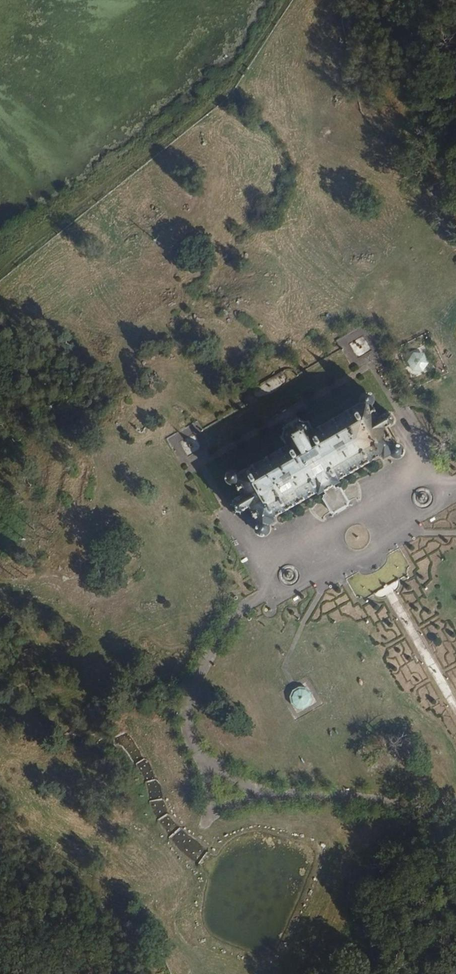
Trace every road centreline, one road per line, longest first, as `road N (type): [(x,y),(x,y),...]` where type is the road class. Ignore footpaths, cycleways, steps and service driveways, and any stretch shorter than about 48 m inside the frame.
road 1 (track): [(150,973),(182,914),(206,821),(259,788)]

